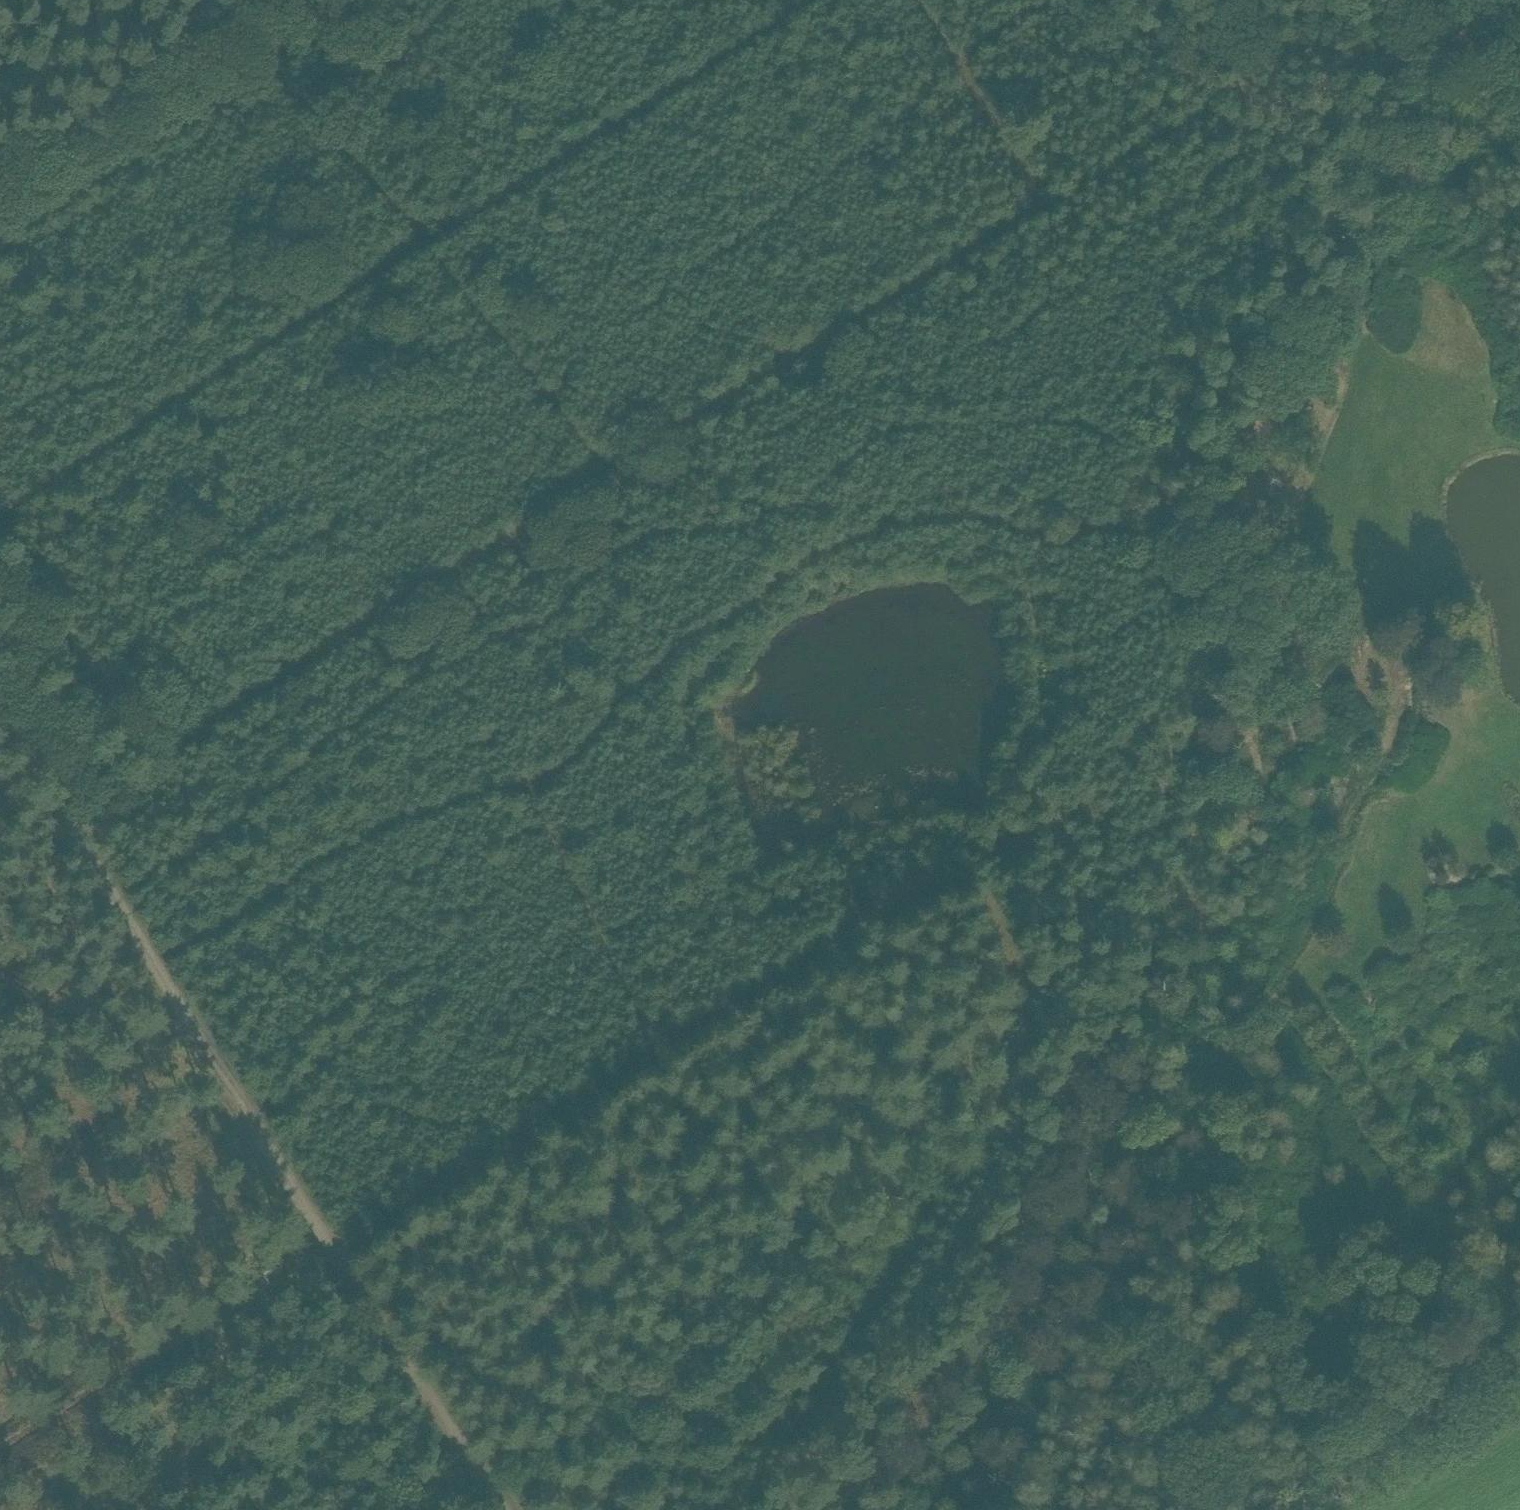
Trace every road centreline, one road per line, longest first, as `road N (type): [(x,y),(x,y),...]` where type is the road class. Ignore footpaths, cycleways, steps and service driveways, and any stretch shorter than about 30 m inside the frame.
road 1 (track): [(495,1509),(326,1258),(0,703)]
road 2 (track): [(1307,1509),(1519,1370)]
road 3 (track): [(0,965),(116,1023),(201,1049)]

